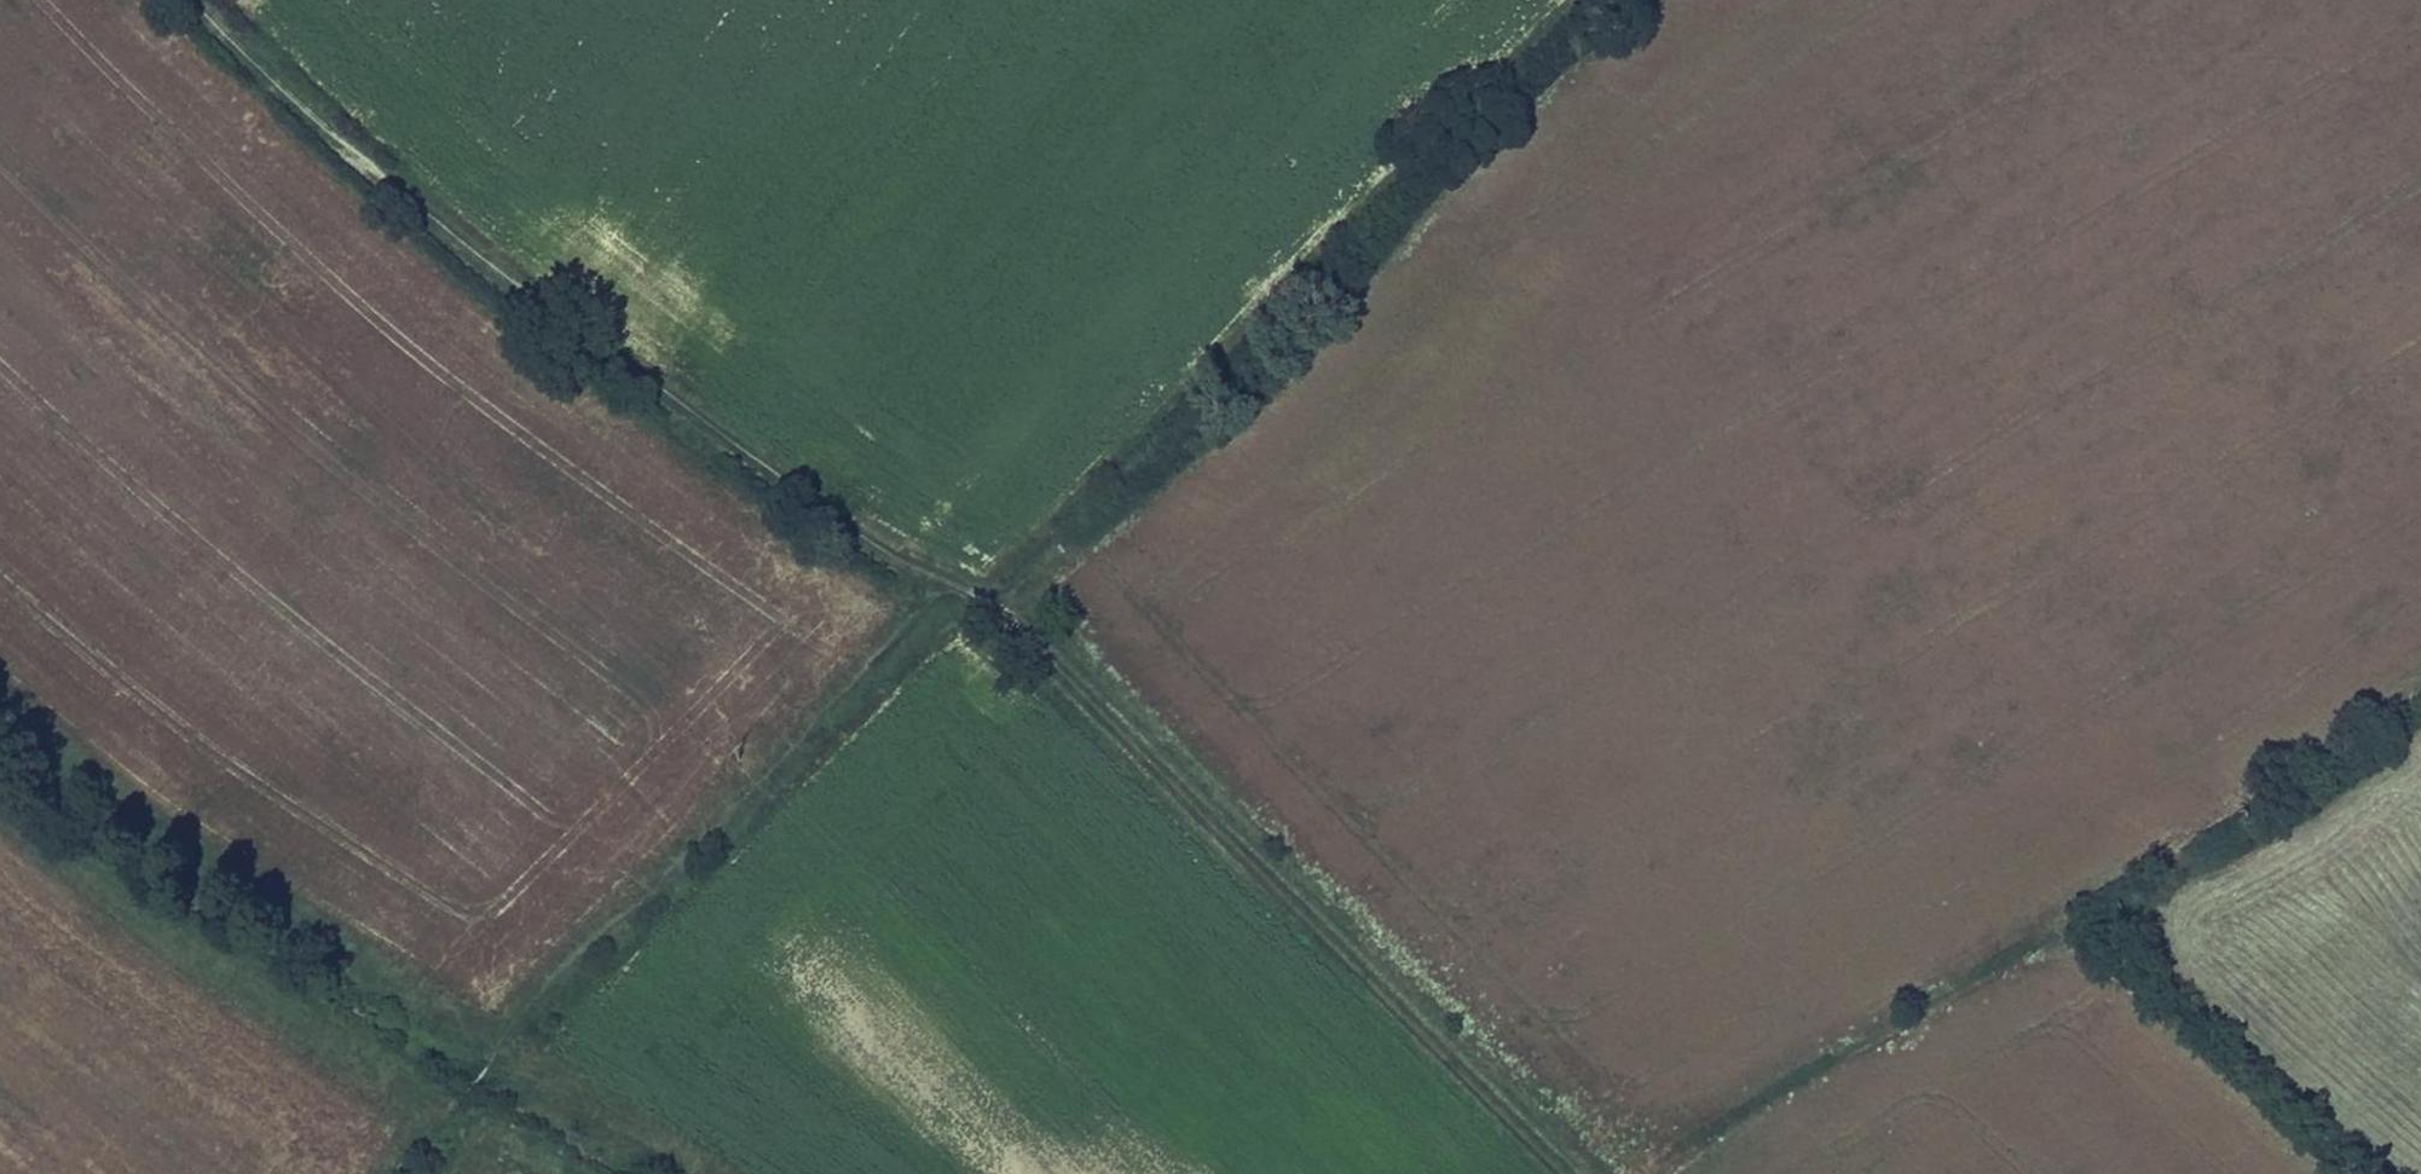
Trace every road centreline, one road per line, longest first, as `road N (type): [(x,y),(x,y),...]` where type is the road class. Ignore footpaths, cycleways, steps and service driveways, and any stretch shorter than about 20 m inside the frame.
road 1 (track): [(208,0),(496,282),(871,544),(960,590)]
road 2 (track): [(960,590),(1023,627),(1575,1173)]

